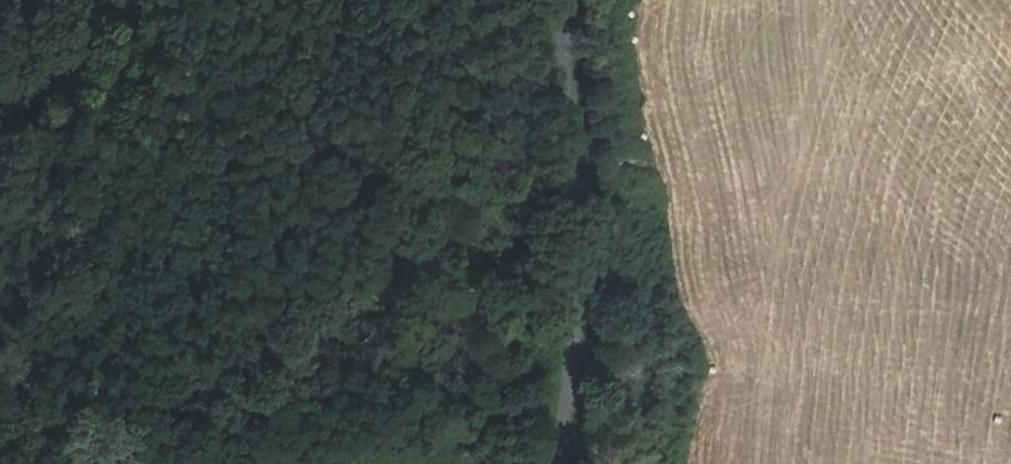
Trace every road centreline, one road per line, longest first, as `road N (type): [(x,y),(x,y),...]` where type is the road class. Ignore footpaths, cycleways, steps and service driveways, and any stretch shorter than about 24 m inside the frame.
road 1 (unclassified): [(552,463),(582,232),(560,0)]

